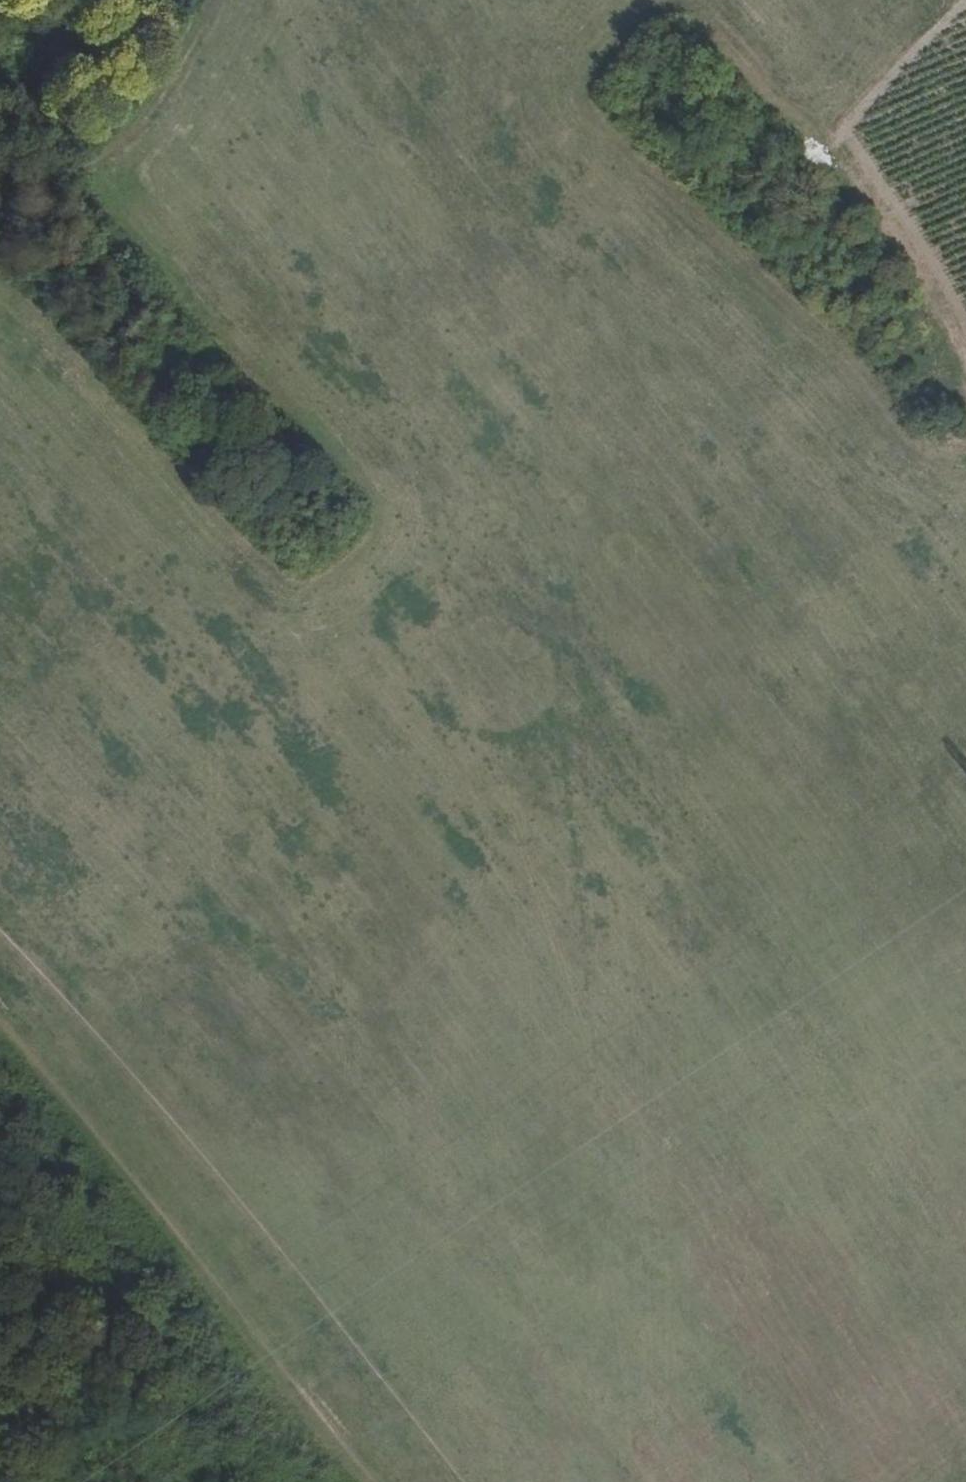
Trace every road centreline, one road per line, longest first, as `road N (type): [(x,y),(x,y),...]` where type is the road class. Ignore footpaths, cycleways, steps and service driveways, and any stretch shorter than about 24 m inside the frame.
road 1 (track): [(0,951),(312,1295),(467,1481)]
road 2 (track): [(209,0),(128,135),(107,155),(0,197)]
road 3 (track): [(965,378),(906,258),(844,171),(832,141)]
road 4 (track): [(940,0),(832,141)]

